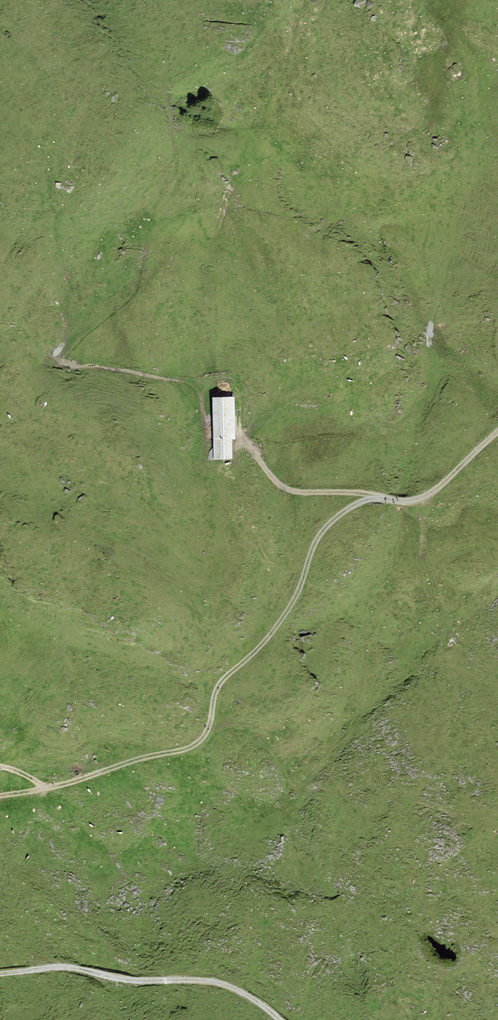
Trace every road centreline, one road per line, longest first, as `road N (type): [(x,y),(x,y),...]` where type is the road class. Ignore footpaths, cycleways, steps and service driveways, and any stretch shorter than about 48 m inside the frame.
road 1 (track): [(0,797),(198,743),(221,684),(278,626),(331,522),(371,497),(424,499),(497,433)]
road 2 (track): [(0,974),(57,968),(221,983),(281,1019)]
road 3 (track): [(63,309),(59,358),(191,385),(203,436)]
road 4 (track): [(236,408),(238,436),(288,489),(377,496)]
road 5 (track): [(165,85),(176,162),(155,205)]

